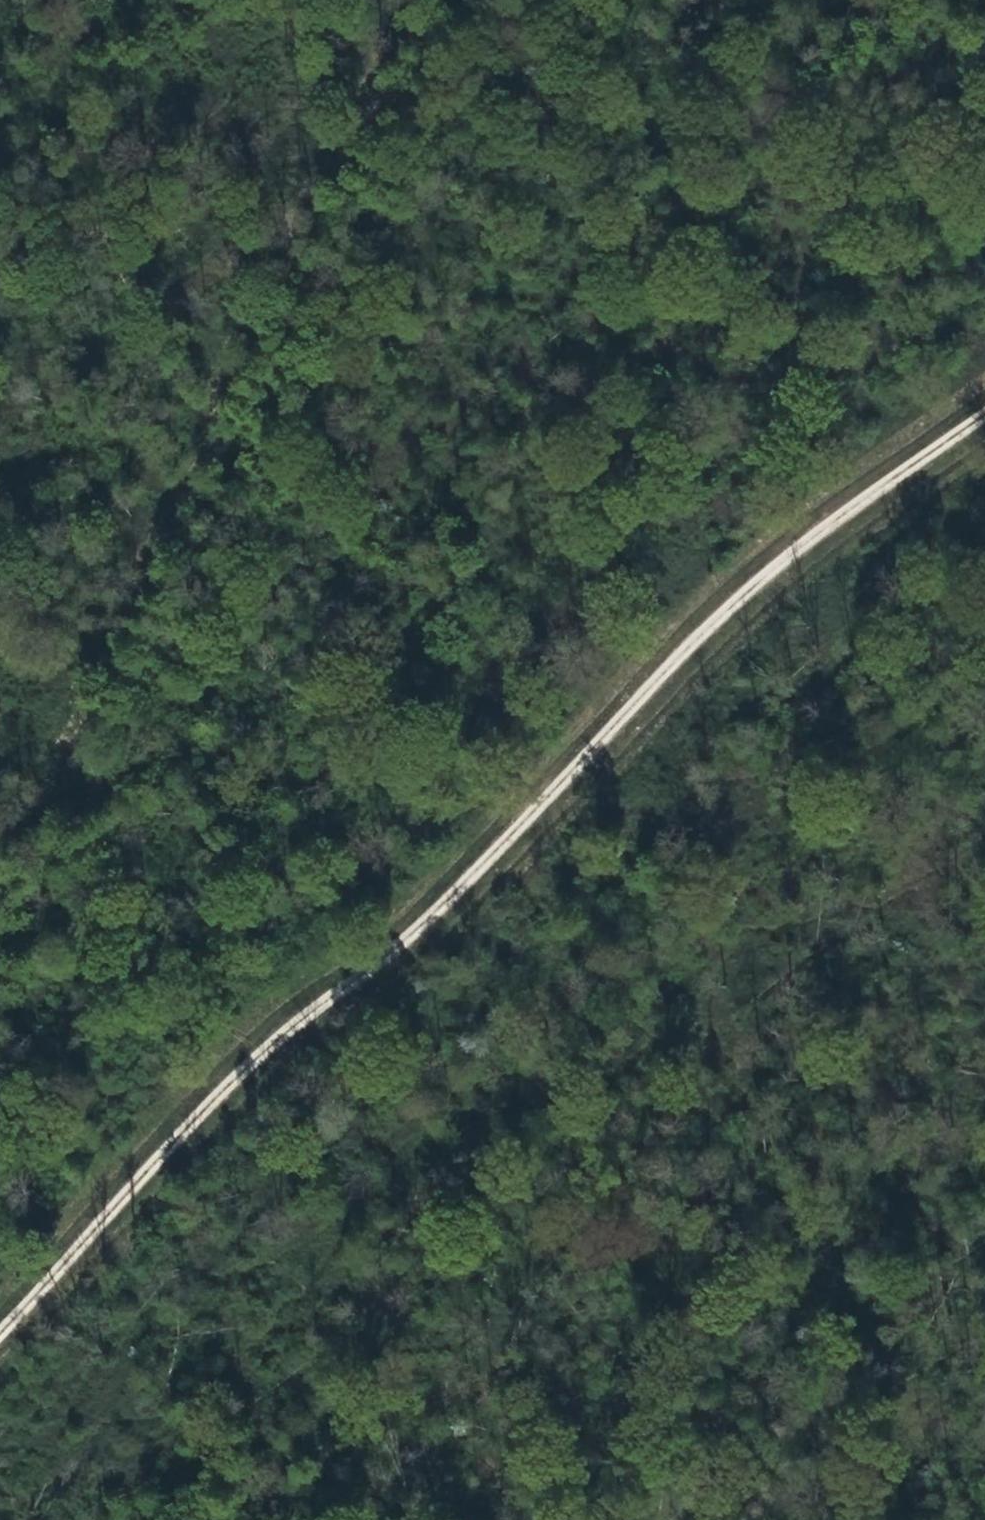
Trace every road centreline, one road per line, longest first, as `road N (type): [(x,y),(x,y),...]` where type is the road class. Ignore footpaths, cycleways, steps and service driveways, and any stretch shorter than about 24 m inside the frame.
road 1 (track): [(0,1338),(170,1143),(297,1020),(368,974),(565,783),(709,625),(783,556),(984,415)]

